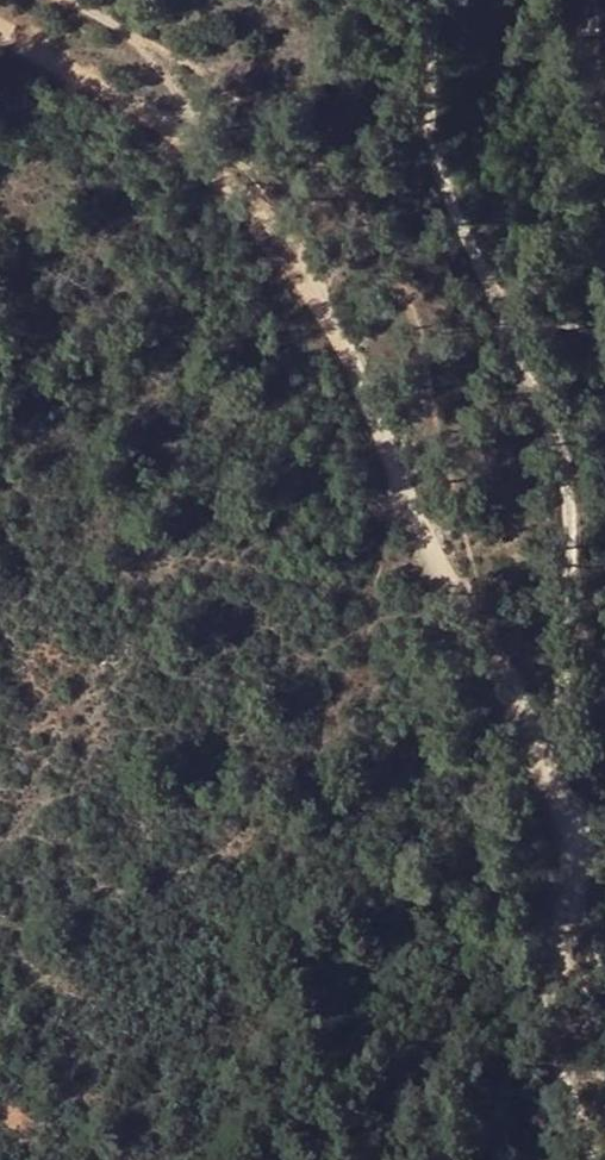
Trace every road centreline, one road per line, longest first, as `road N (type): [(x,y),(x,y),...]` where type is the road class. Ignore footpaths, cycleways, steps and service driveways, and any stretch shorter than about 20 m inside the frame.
road 1 (track): [(0,37),(175,135),(279,238),(574,796),(534,1009),(604,1159)]
road 2 (track): [(538,728),(566,579),(565,483),(529,342),(450,217),(434,157),(441,0)]

